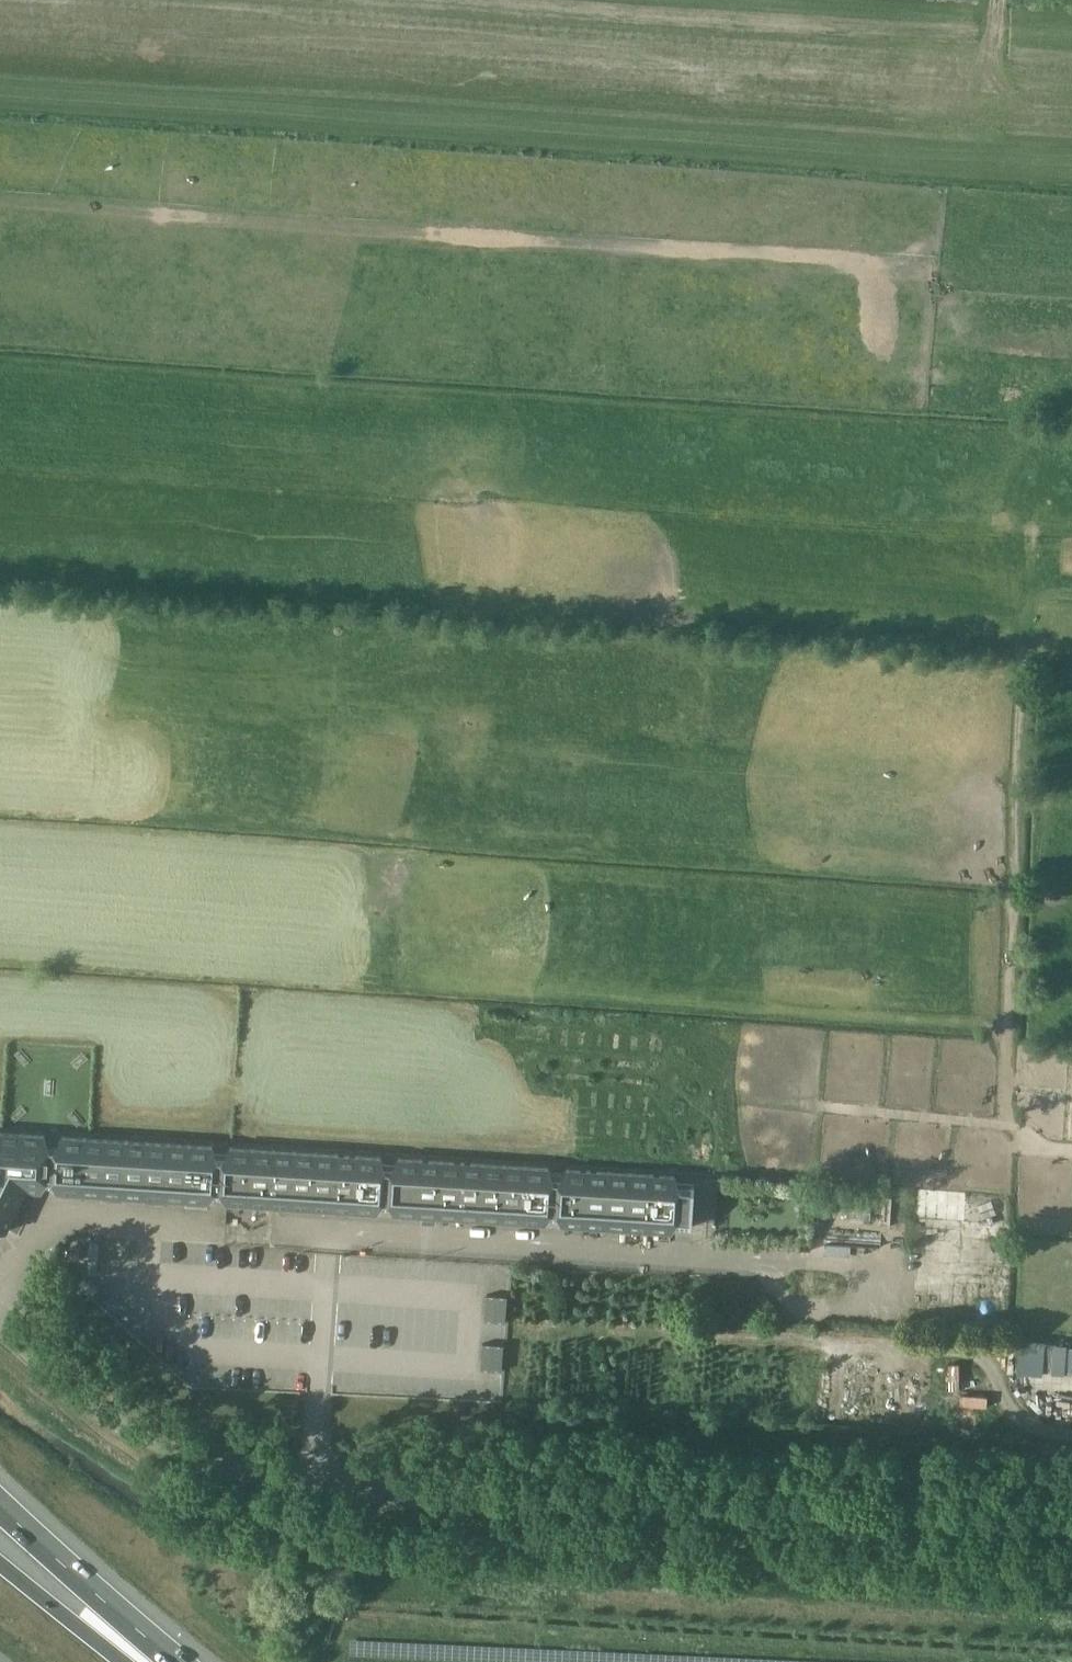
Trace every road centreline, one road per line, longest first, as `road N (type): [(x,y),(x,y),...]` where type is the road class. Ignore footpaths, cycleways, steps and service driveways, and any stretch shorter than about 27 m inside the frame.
road 1 (unclassified): [(0,1339),(160,1450),(220,1470),(325,1485),(1071,1526)]
road 2 (motorway): [(157,1661),(0,1521)]
road 3 (motorway): [(116,1661),(0,1569)]

